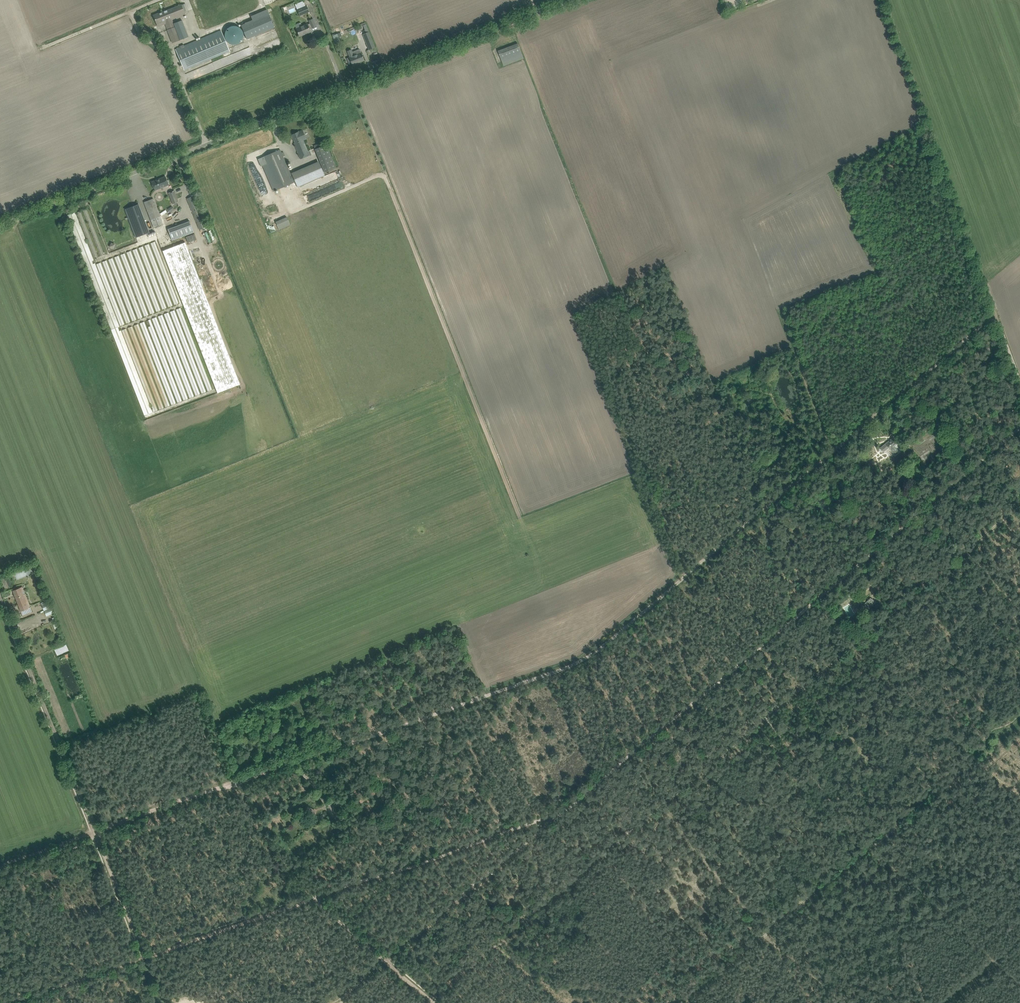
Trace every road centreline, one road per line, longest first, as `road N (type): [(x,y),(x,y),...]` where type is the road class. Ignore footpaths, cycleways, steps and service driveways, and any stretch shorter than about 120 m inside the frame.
road 1 (track): [(92,833),(587,656),(994,316)]
road 2 (unclassified): [(0,228),(572,0)]
road 3 (track): [(1019,429),(549,816)]
road 4 (track): [(880,0),(1019,387)]
road 5 (track): [(941,785),(678,1002)]
road 6 (track): [(92,833),(0,603)]
road 7 (track): [(315,897),(549,816)]
road 8 (track): [(549,816),(382,956)]
road 9 (track): [(315,897),(143,958)]
road 10 (track): [(12,1002),(143,958)]
road 11 (track): [(143,958),(92,833)]
road 12 (track): [(42,49),(161,0)]

